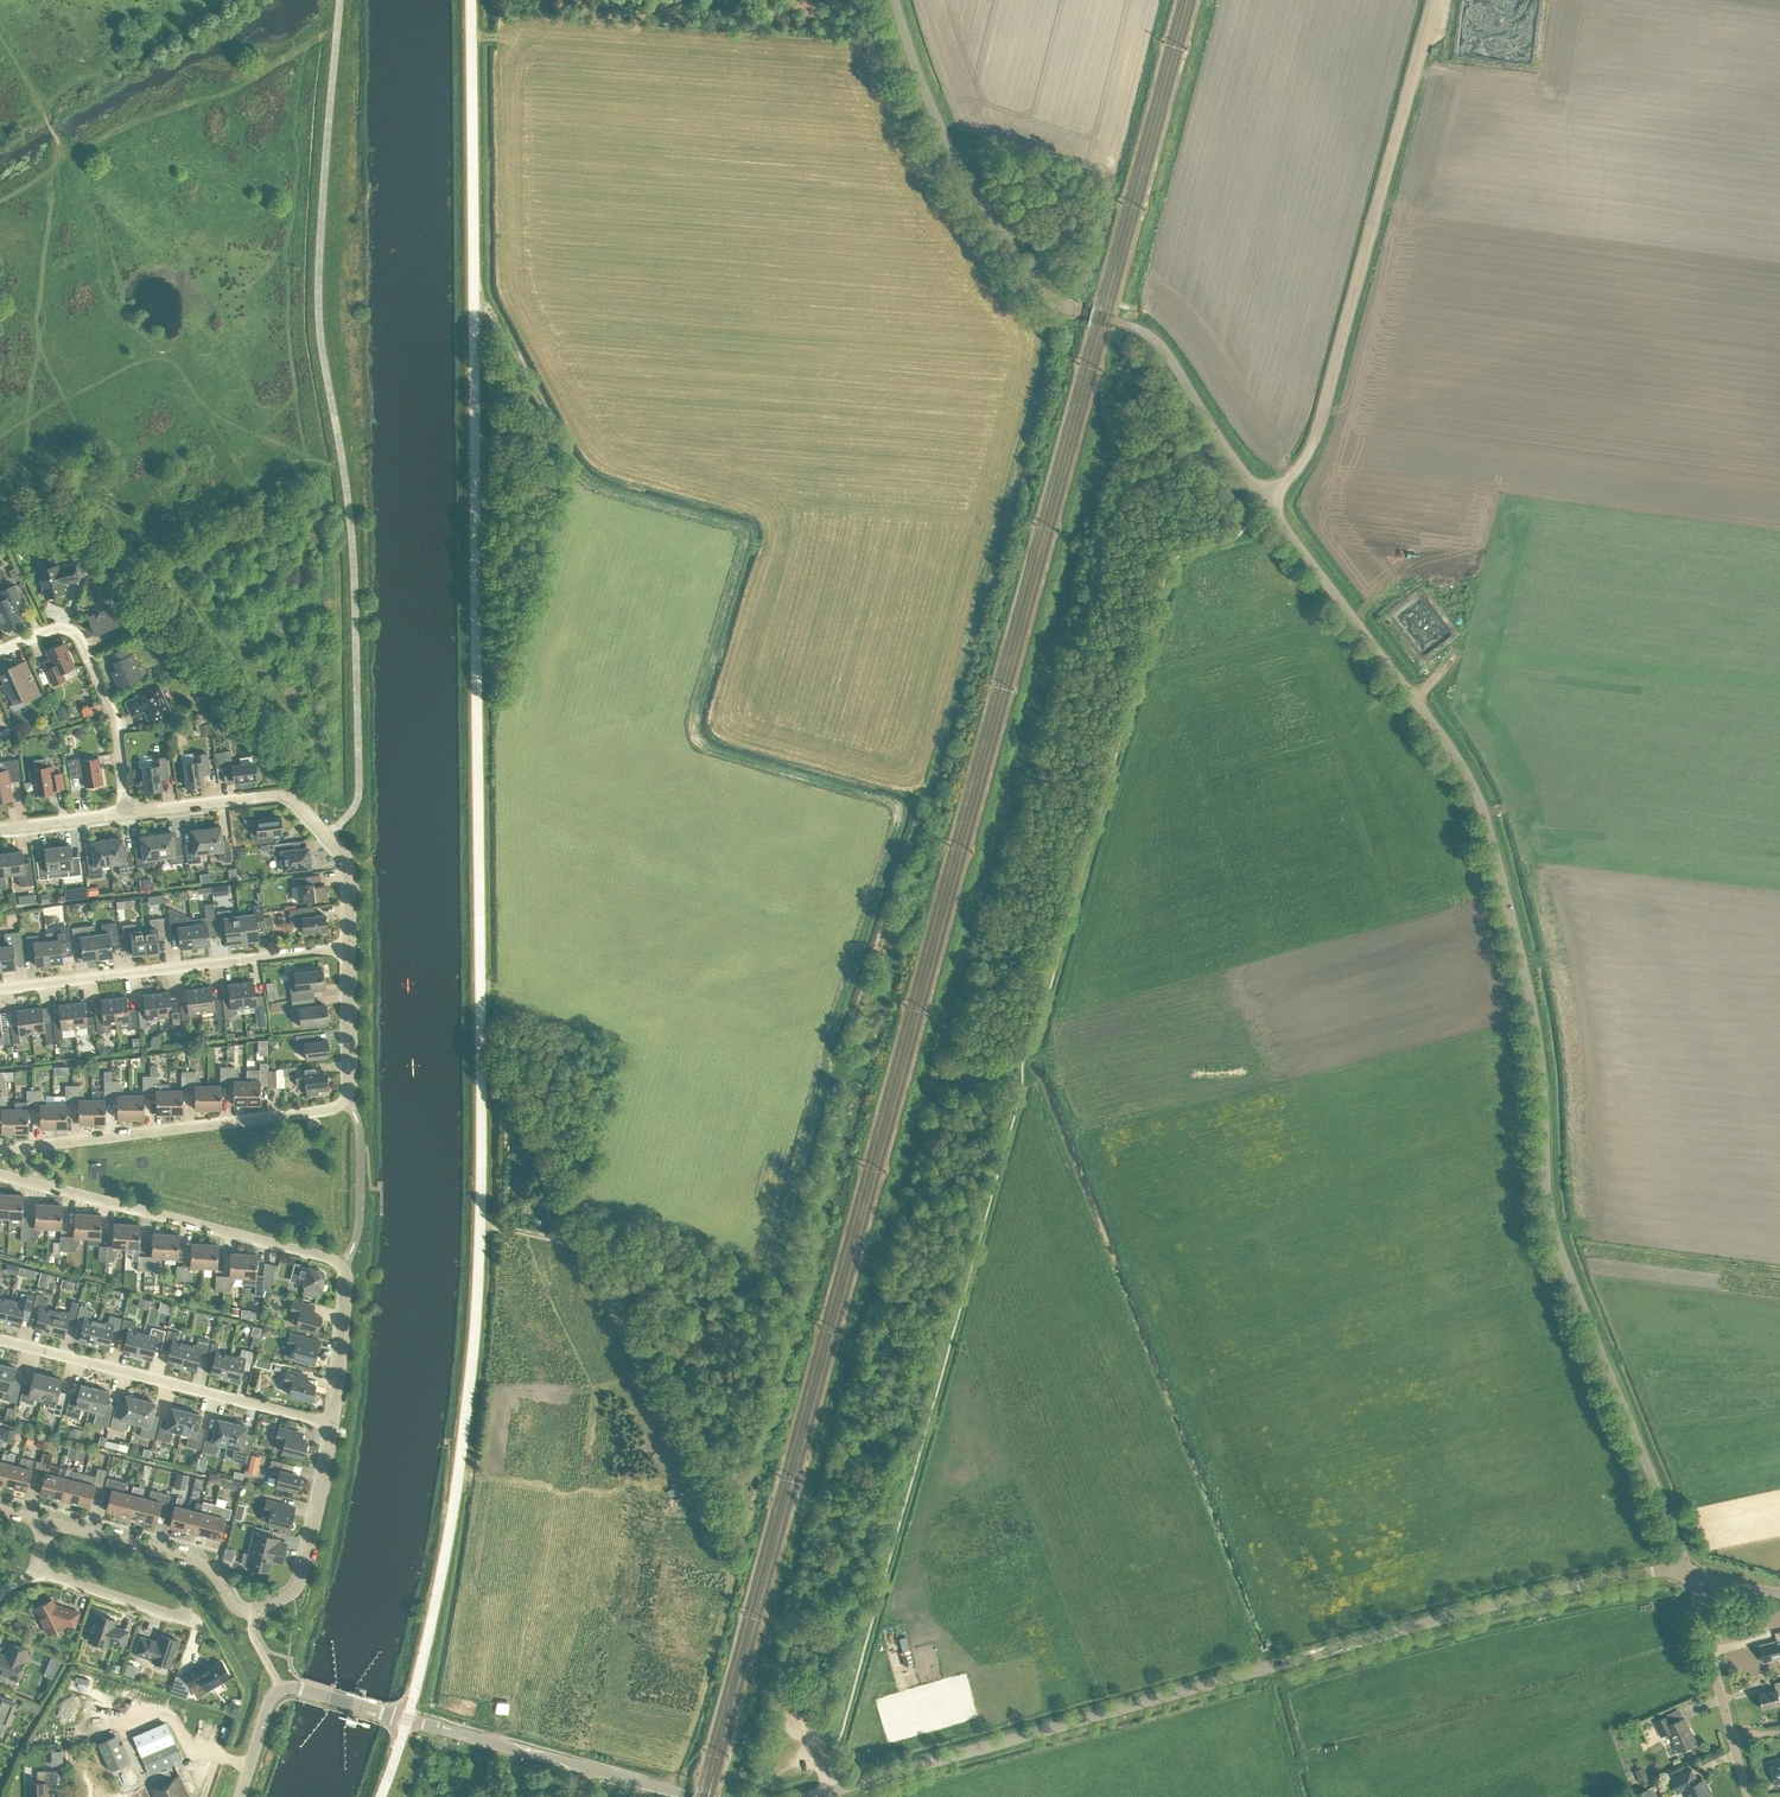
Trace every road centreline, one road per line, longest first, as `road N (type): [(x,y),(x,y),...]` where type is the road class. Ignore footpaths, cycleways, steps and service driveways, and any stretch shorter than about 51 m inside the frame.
road 1 (track): [(474,310),(492,313),(504,332),(578,473),(736,526),(748,539),(695,717),(701,744),(900,809),(776,1253),(757,1270),(603,1294)]
road 2 (unclassified): [(1685,1571),(1555,1234),(1535,1023),(1485,814),(1453,750),(1263,498)]
road 3 (tertiary): [(804,1796),(1457,1612),(1653,1570),(1685,1571)]
road 4 (track): [(670,1792),(741,1558),(578,1243),(480,1227)]
road 5 (unclassified): [(1434,0),(1318,429),(1296,470),(1263,498)]
road 6 (residential): [(0,1152),(337,1106),(350,1091),(350,946)]
road 7 (residential): [(48,1522),(189,1557),(210,1569),(237,1607),(261,1609),(302,1581),(333,1422)]
road 8 (residential): [(0,1174),(343,1267)]
road 9 (residential): [(350,946),(0,989)]
road 10 (residential): [(333,1422),(0,1340)]
road 11 (residential): [(350,946),(346,855),(290,796),(126,811)]
road 12 (unclassified): [(896,0),(947,141),(1049,295)]
road 13 (unclassified): [(1263,498),(1153,338),(1074,312),(1049,295)]
road 14 (residential): [(0,652),(56,628),(79,637),(116,724),(126,811)]
road 15 (tertiary): [(239,1796),(267,1705),(281,1689),(407,1719)]
road 16 (track): [(1197,449),(1120,493),(1076,636)]
road 17 (residential): [(1685,1571),(1748,1796)]
road 18 (tertiary): [(407,1719),(581,1768)]
road 19 (residential): [(37,1571),(194,1622)]
road 20 (residential): [(333,1422),(343,1267)]
road 21 (residential): [(126,811),(0,827)]

